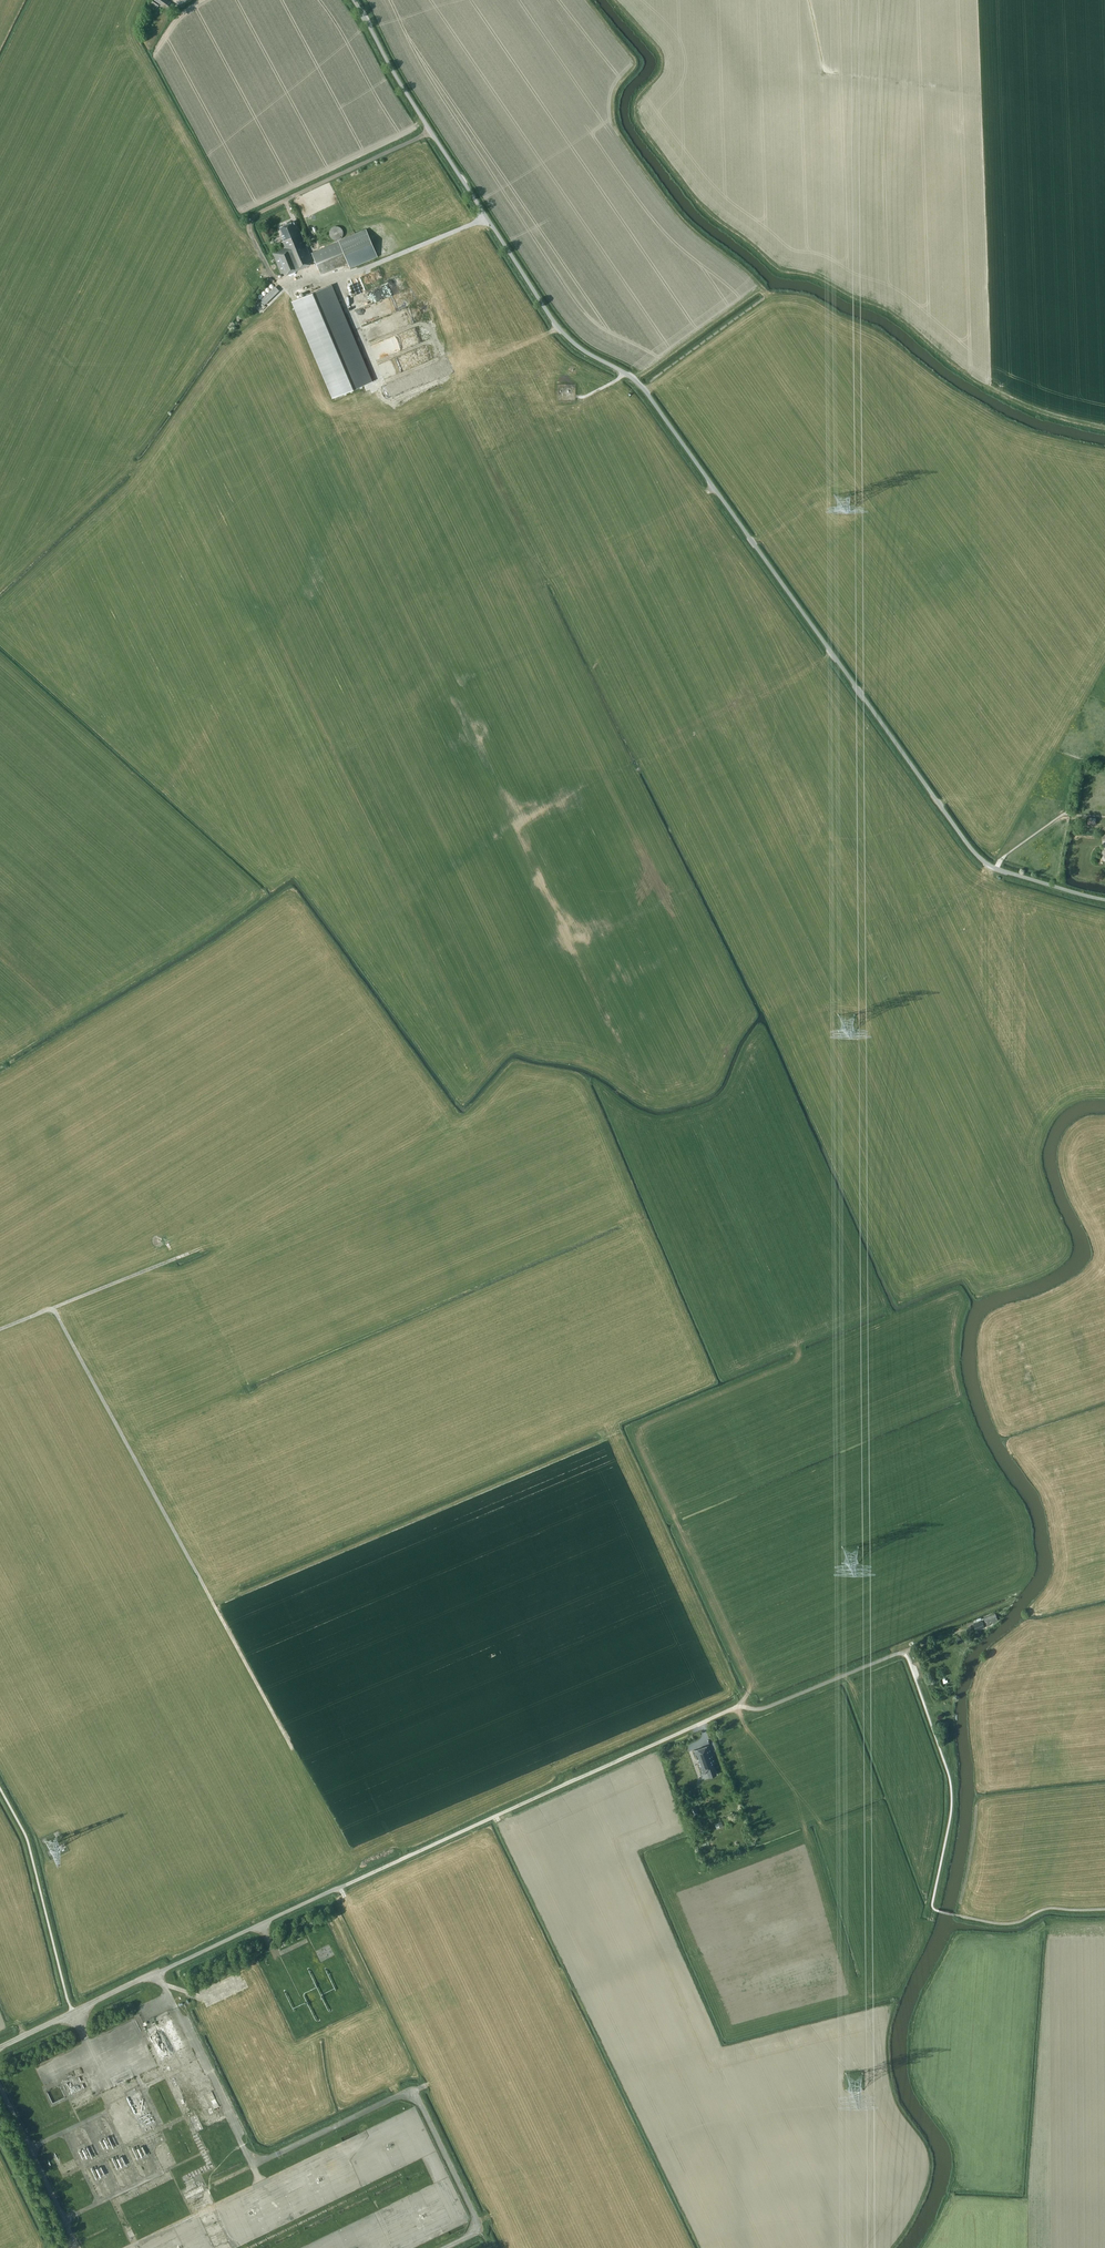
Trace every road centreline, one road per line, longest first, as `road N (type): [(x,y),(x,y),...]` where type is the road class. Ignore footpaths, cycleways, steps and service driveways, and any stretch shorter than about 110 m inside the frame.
road 1 (unclassified): [(1104,899),(979,859),(647,393),(556,325),(353,0)]
road 2 (unclassified): [(0,2047),(733,1708),(765,1708),(897,1653),(907,1656),(916,1678)]
road 3 (track): [(715,489),(548,583),(519,589)]

